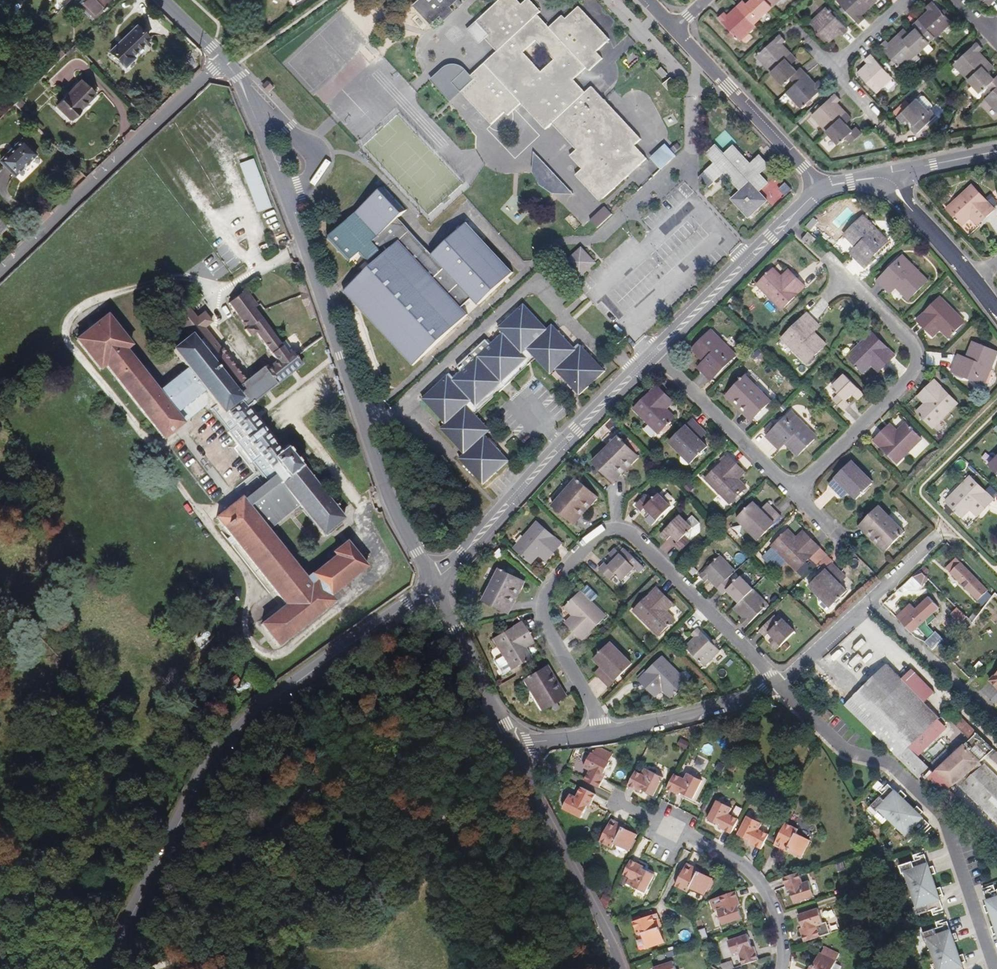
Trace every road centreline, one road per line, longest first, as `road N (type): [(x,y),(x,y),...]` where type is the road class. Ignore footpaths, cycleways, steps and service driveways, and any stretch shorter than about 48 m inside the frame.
road 1 (residential): [(97,968),(116,956),(207,765),(248,718),(433,583)]
road 2 (residential): [(600,735),(596,712),(543,623),(542,605),(598,535),(634,536),(780,685)]
road 3 (residential): [(286,198),(366,436),(433,583)]
road 4 (residential): [(780,685),(846,750),(889,763),(943,814),(995,968)]
road 5 (residential): [(433,583),(654,354)]
road 6 (residential): [(794,491),(916,367),(912,344),(831,262)]
road 7 (residential): [(223,61),(0,274)]
road 8 (residential): [(621,968),(512,746)]
road 9 (residential): [(654,354),(823,188)]
road 10 (residential): [(948,526),(780,685)]
road 11 (residential): [(823,188),(673,29)]
road 12 (residential): [(654,354),(794,491)]
road 13 (residential): [(780,685),(744,701),(600,735)]
road 14 (residential): [(512,746),(433,583)]
road 15 (residential): [(780,968),(775,913),(759,885),(735,861),(685,834)]
road 16 (residential): [(286,198),(310,180),(321,155),(239,78)]
road 17 (residential): [(974,281),(892,186),(876,178)]
road 18 (residential): [(239,78),(286,198)]
road 19 (residential): [(876,178),(996,151)]

